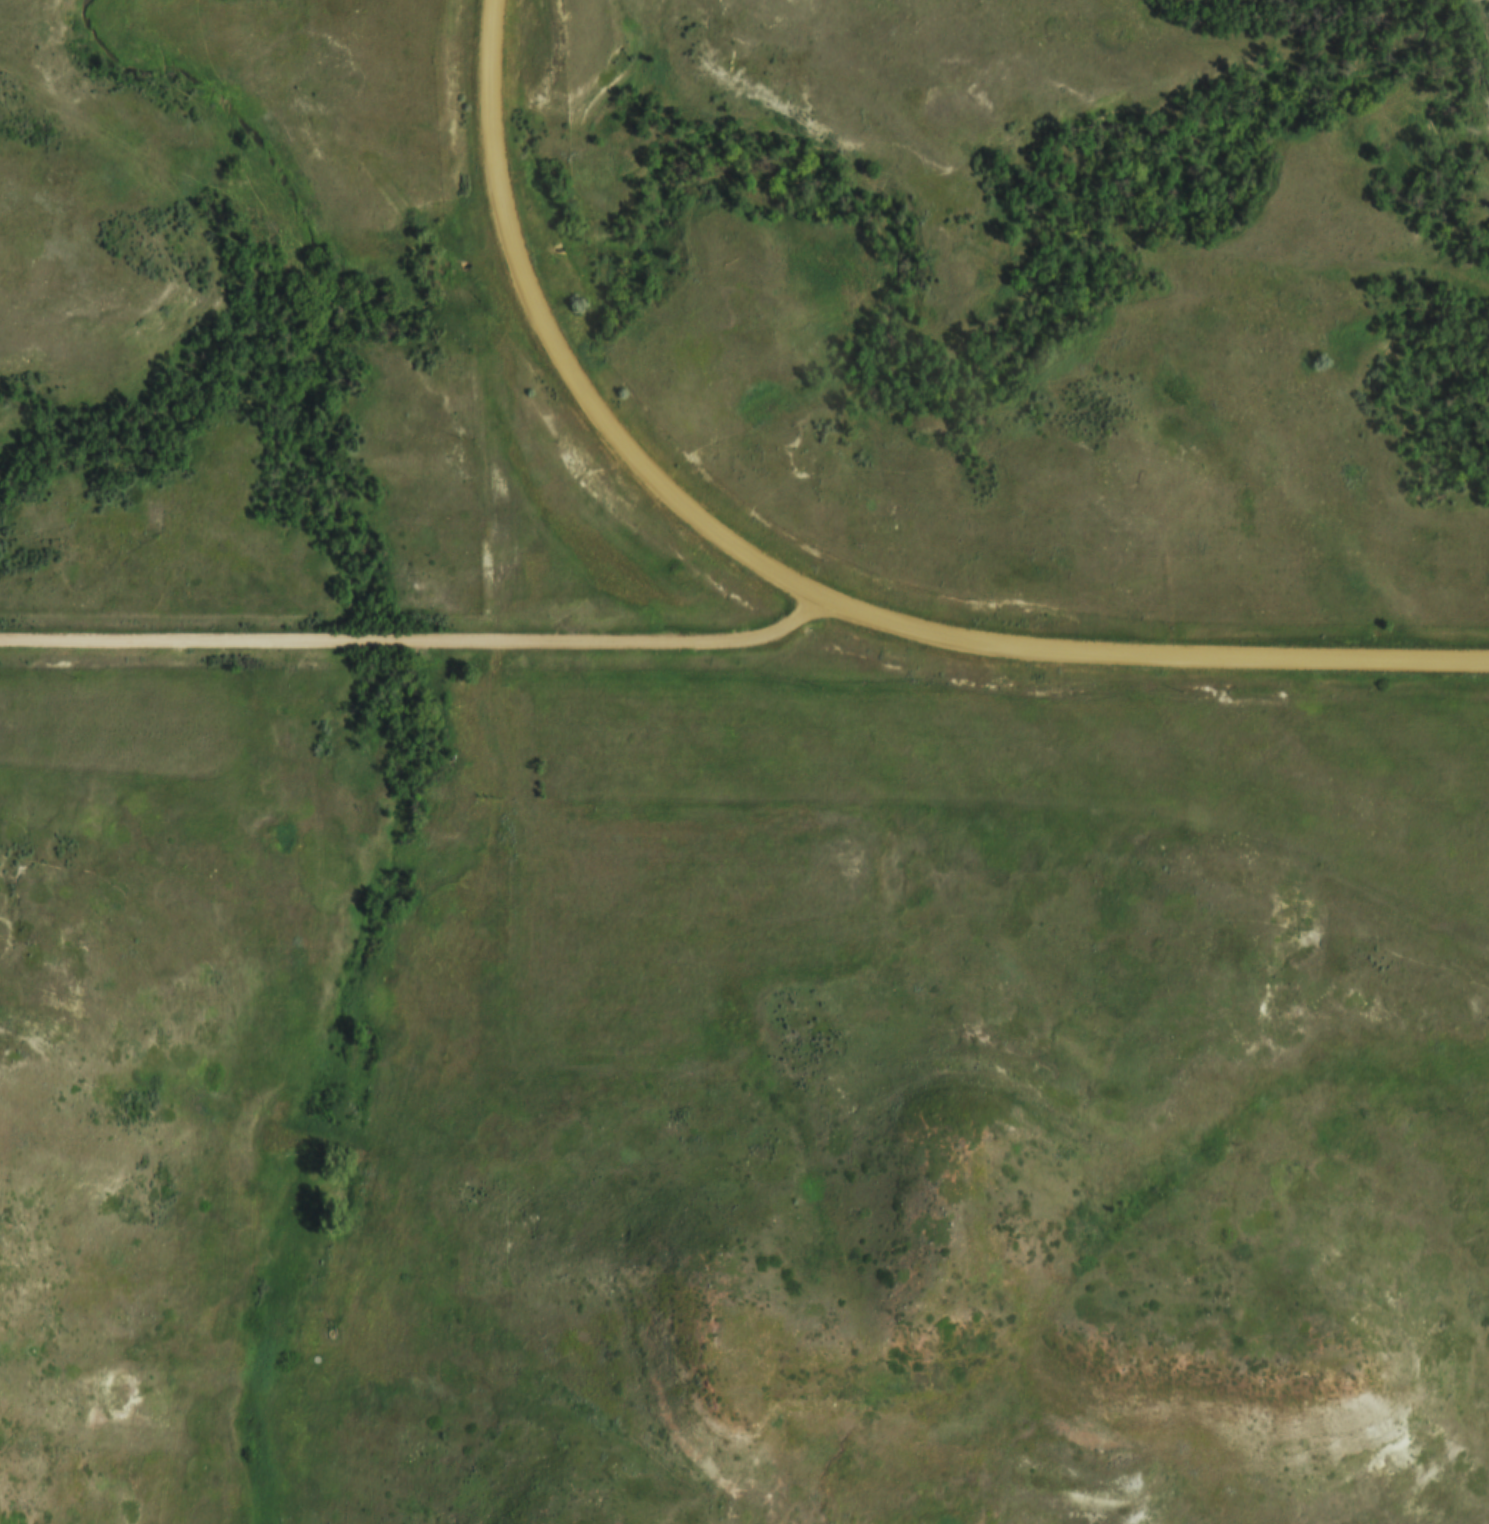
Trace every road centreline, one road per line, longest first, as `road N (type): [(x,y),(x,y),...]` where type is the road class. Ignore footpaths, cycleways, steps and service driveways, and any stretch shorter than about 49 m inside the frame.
road 1 (track): [(0,648),(740,648),(770,642),(815,600)]
road 2 (tertiary): [(815,600),(694,523),(616,445),(538,321),(514,259),(488,133),(495,0)]
road 3 (tertiary): [(815,600),(877,628),(1021,655),(1488,667)]

